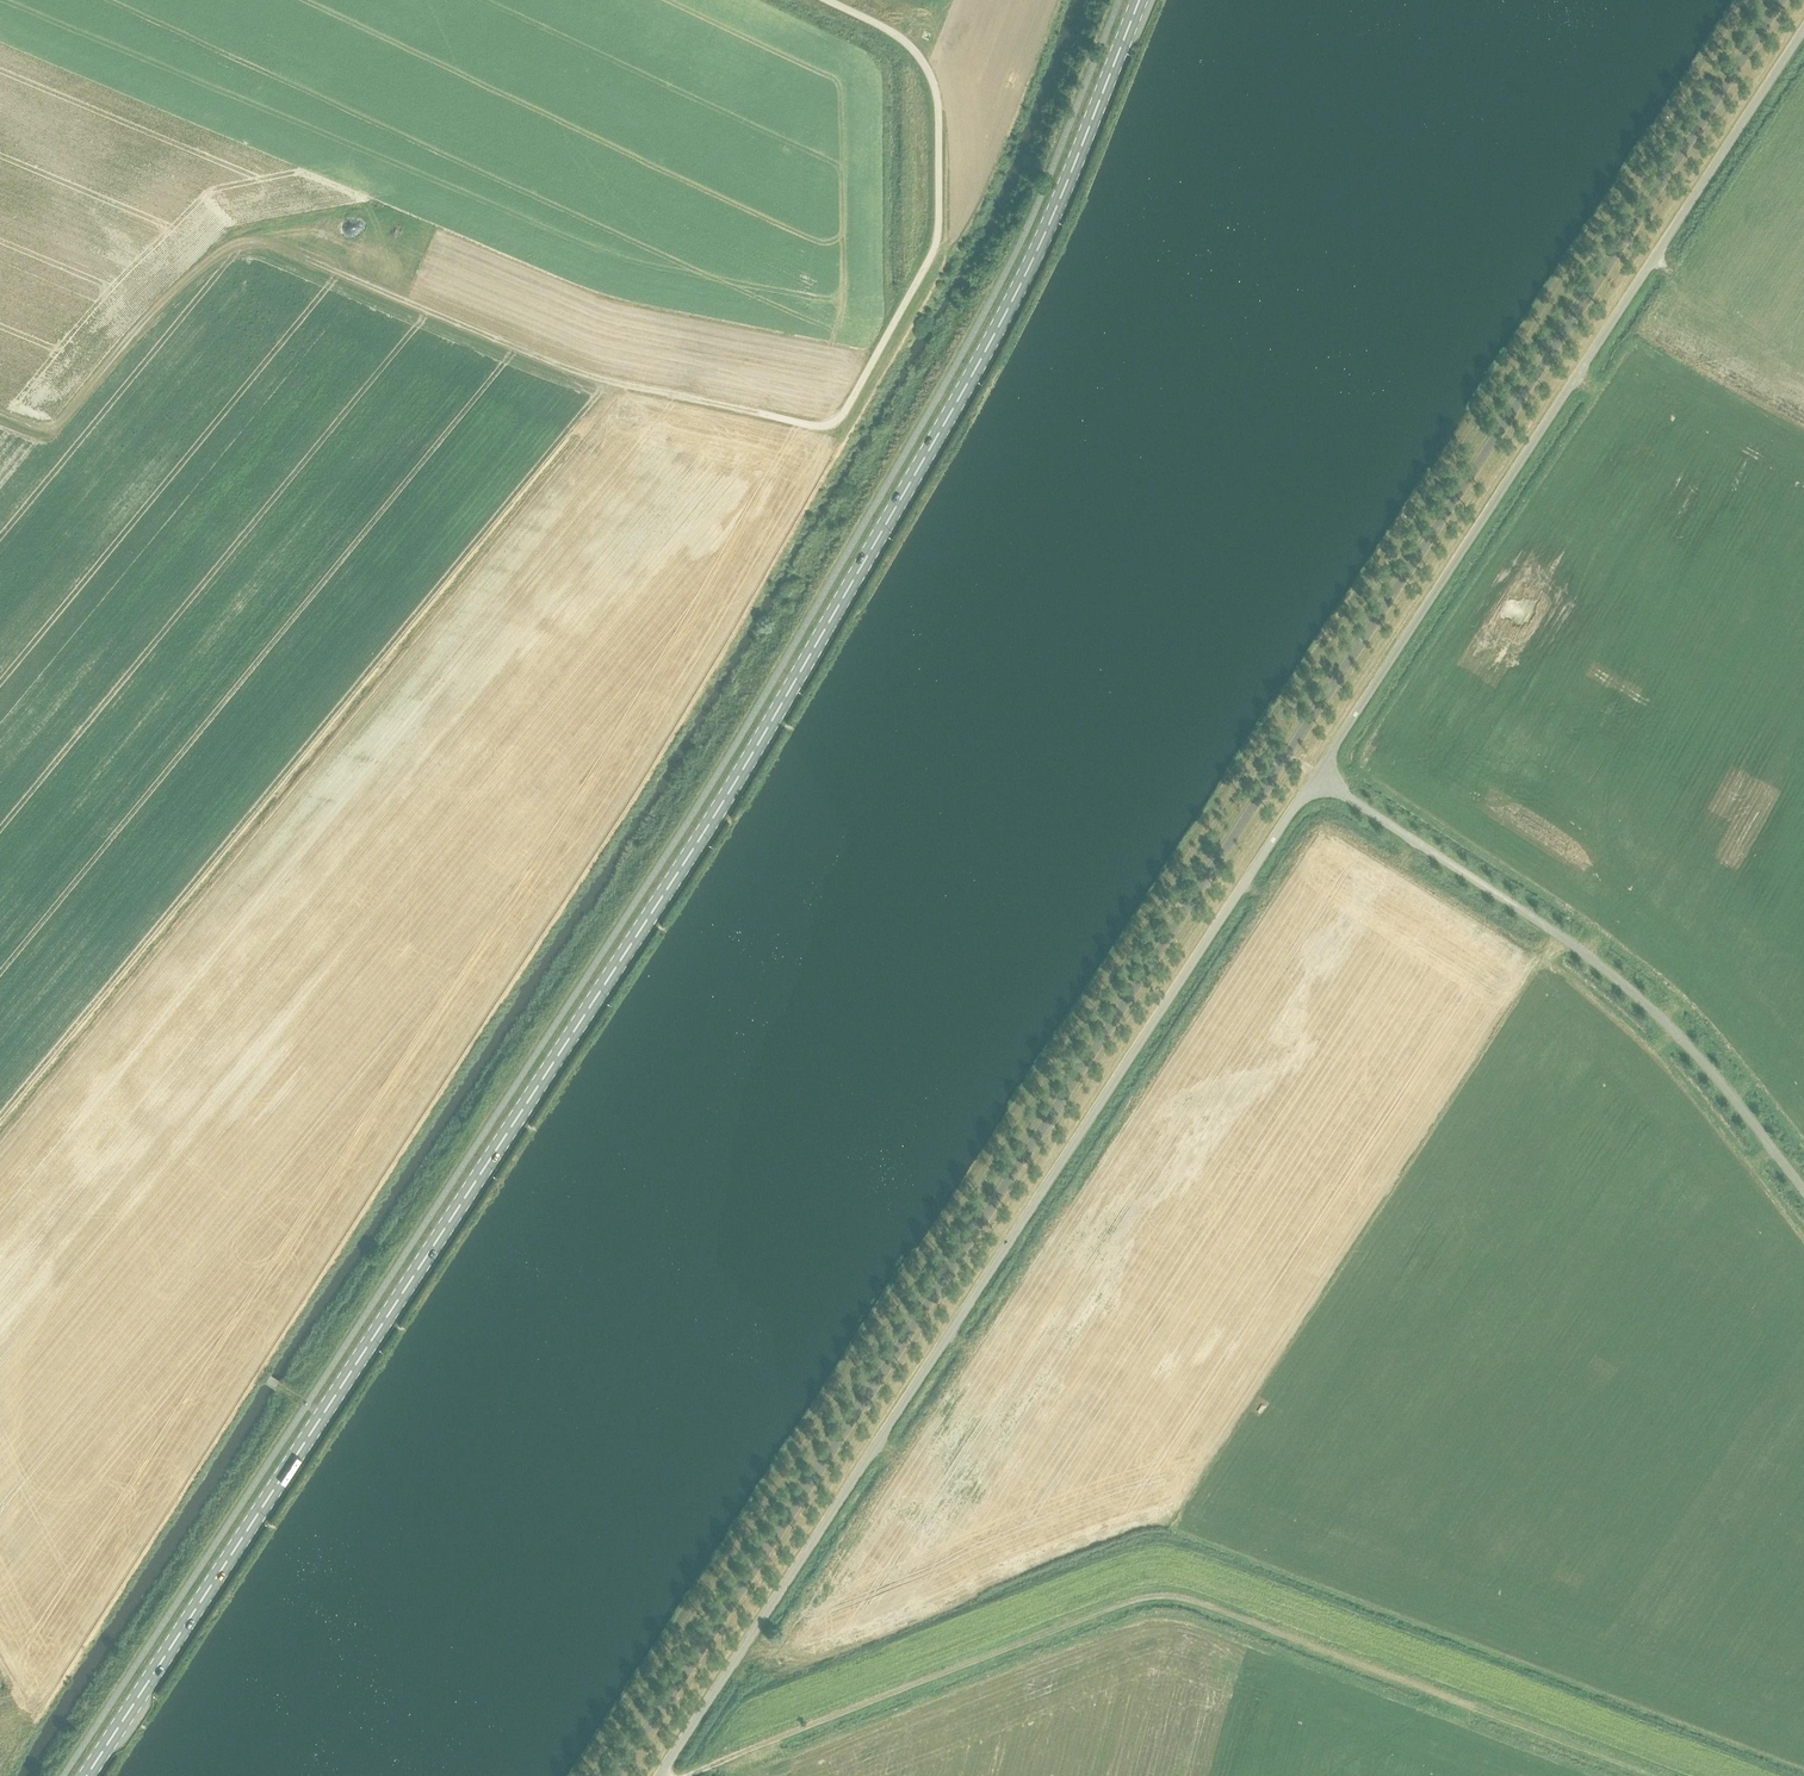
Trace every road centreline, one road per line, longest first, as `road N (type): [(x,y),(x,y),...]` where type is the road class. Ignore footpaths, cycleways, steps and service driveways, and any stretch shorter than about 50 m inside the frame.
road 1 (primary): [(87,1775),(794,689),(1045,238),(1141,0)]
road 2 (unclassified): [(661,1775),(1319,776)]
road 3 (track): [(684,1775),(1167,1598),(1201,1602),(1657,1775)]
road 4 (unclassified): [(1319,776),(1803,29)]
road 5 (track): [(759,413),(595,380),(263,242),(229,245),(155,308),(52,423),(0,411)]
road 6 (unclassified): [(1803,1185),(1645,988),(1319,776)]
road 7 (unclassified): [(759,413),(825,424),(847,409),(938,230),(935,89),(924,63),(910,43),(830,0)]

